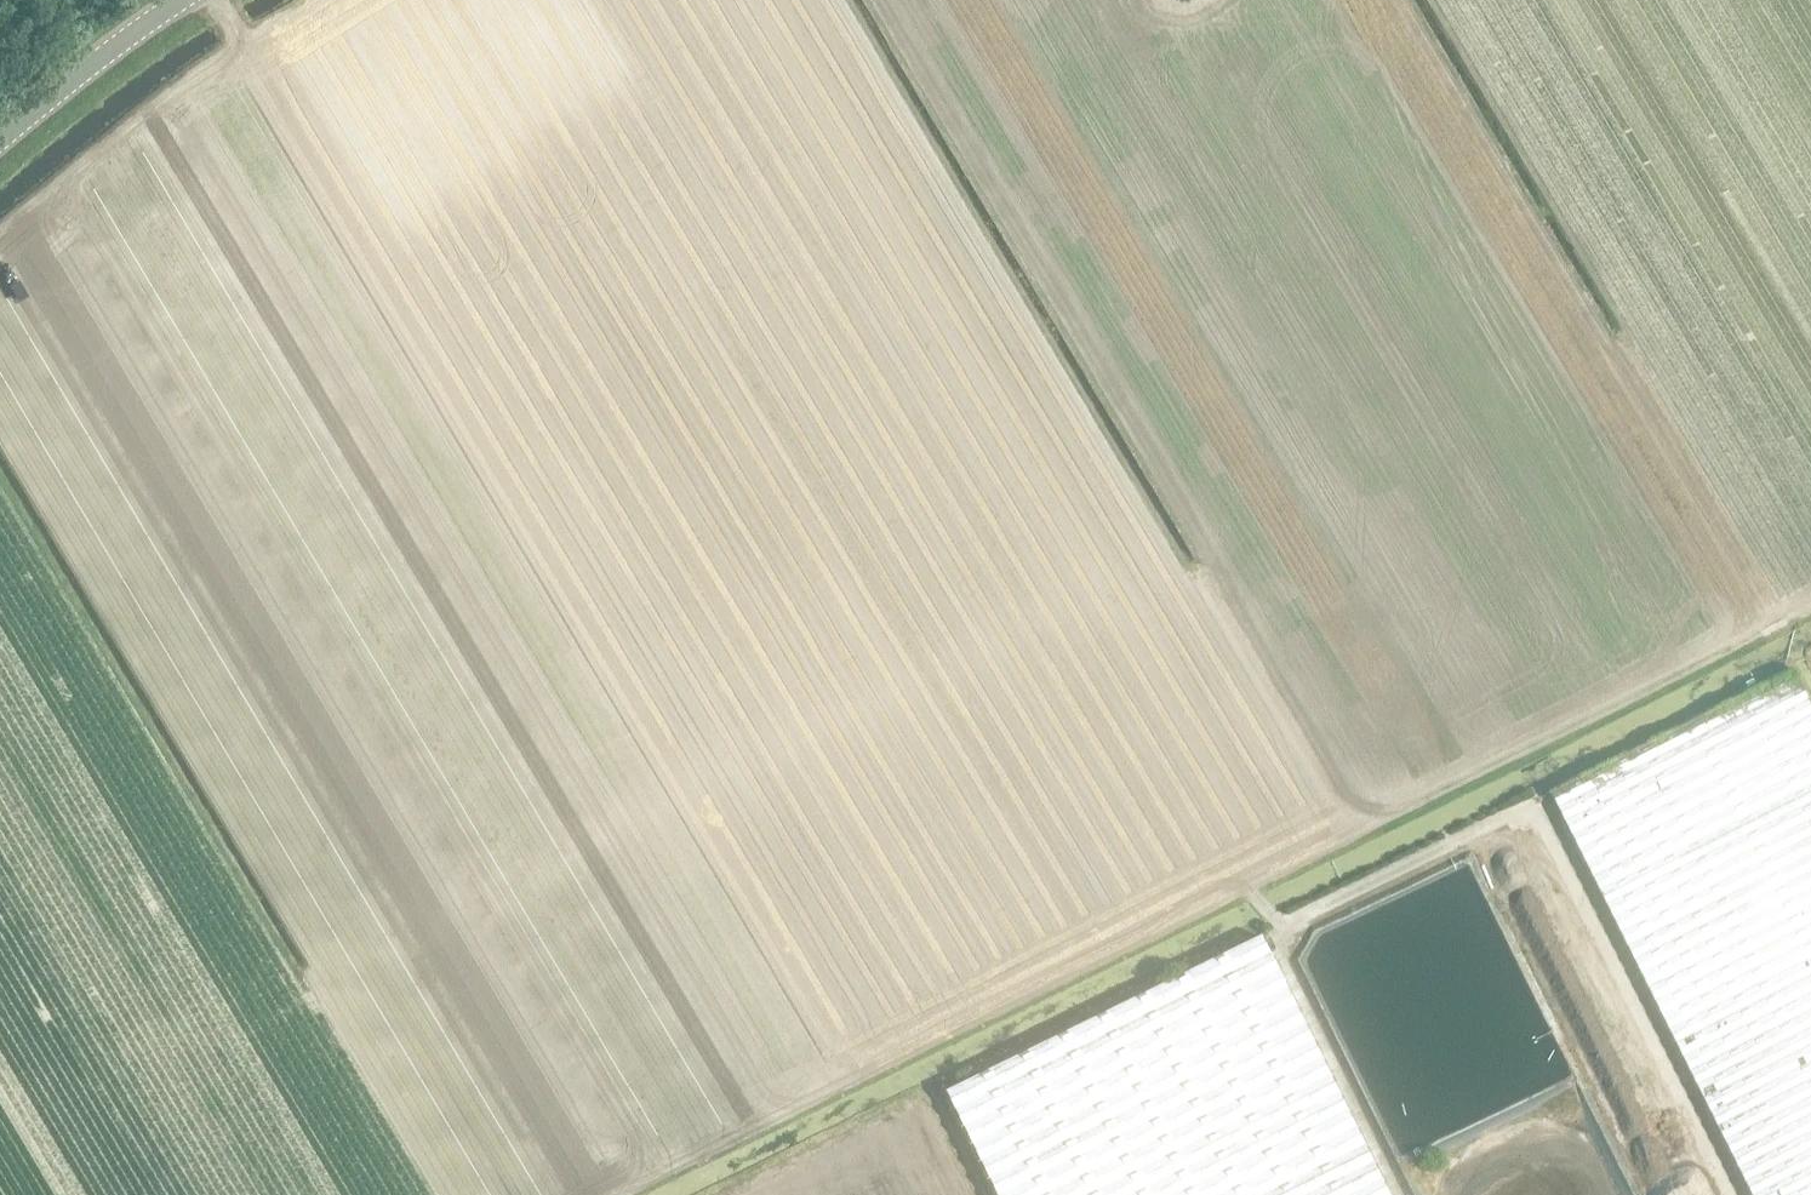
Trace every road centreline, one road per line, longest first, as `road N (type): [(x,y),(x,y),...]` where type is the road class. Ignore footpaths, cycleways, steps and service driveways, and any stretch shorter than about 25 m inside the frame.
road 1 (secondary): [(0,138),(183,0)]

